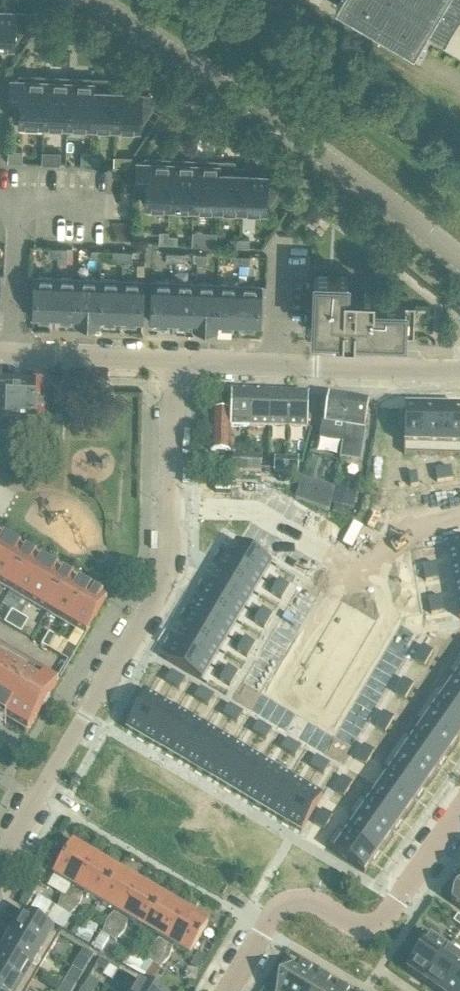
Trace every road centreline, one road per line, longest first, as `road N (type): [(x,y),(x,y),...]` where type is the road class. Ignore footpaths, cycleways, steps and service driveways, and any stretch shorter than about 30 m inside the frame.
road 1 (residential): [(0,861),(163,572),(172,361)]
road 2 (residential): [(459,259),(267,113),(95,0)]
road 3 (residential): [(228,990),(281,904),(302,901),(359,926),(378,923),(459,809)]
road 4 (residential): [(459,370),(273,365)]
road 5 (residential): [(172,361),(17,355)]
road 6 (residential): [(21,201),(17,355)]

